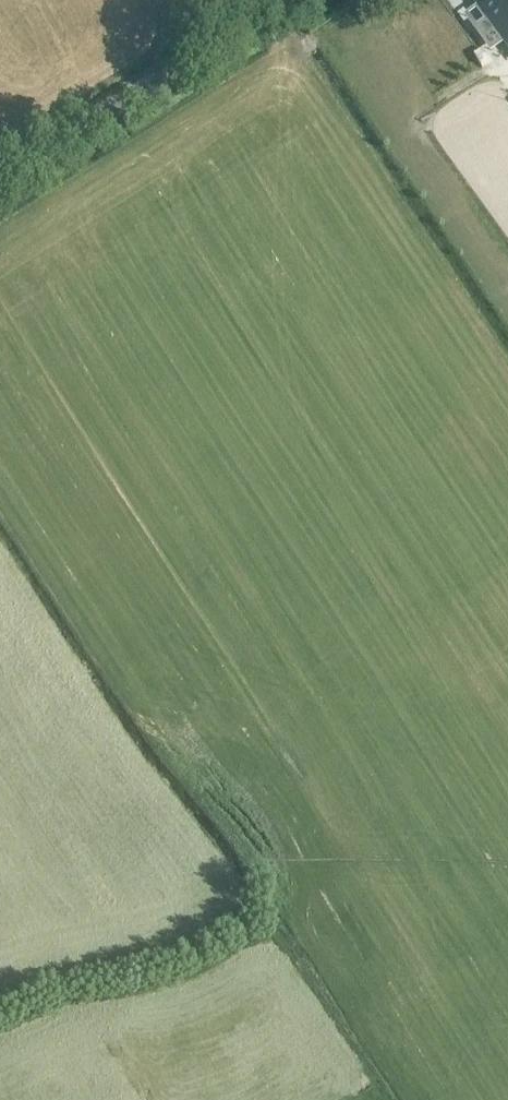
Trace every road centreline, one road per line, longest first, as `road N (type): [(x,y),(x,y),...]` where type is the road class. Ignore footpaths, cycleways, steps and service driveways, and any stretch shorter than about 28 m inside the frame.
road 1 (unclassified): [(0,188),(309,0)]

